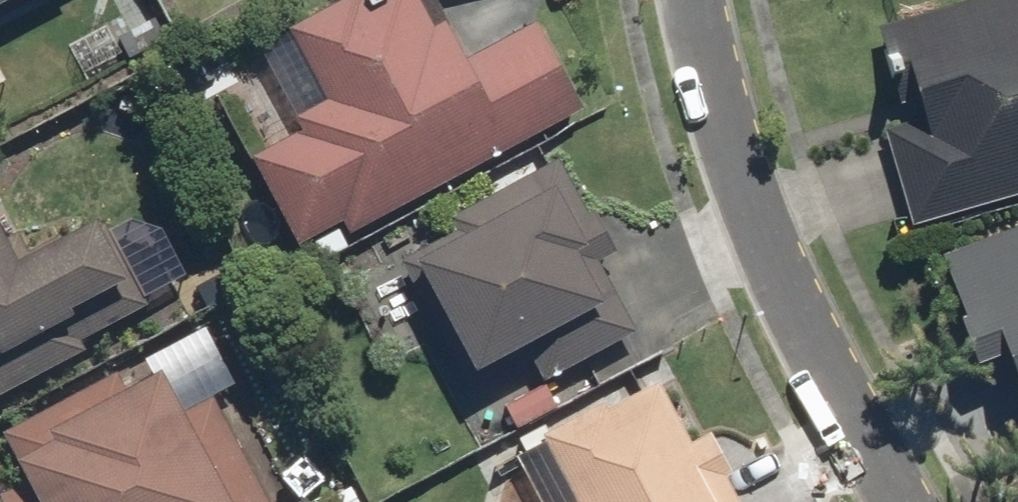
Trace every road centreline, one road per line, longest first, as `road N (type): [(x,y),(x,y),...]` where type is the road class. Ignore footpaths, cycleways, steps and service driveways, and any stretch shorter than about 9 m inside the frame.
road 1 (residential): [(693,0),(773,252),(902,501)]

